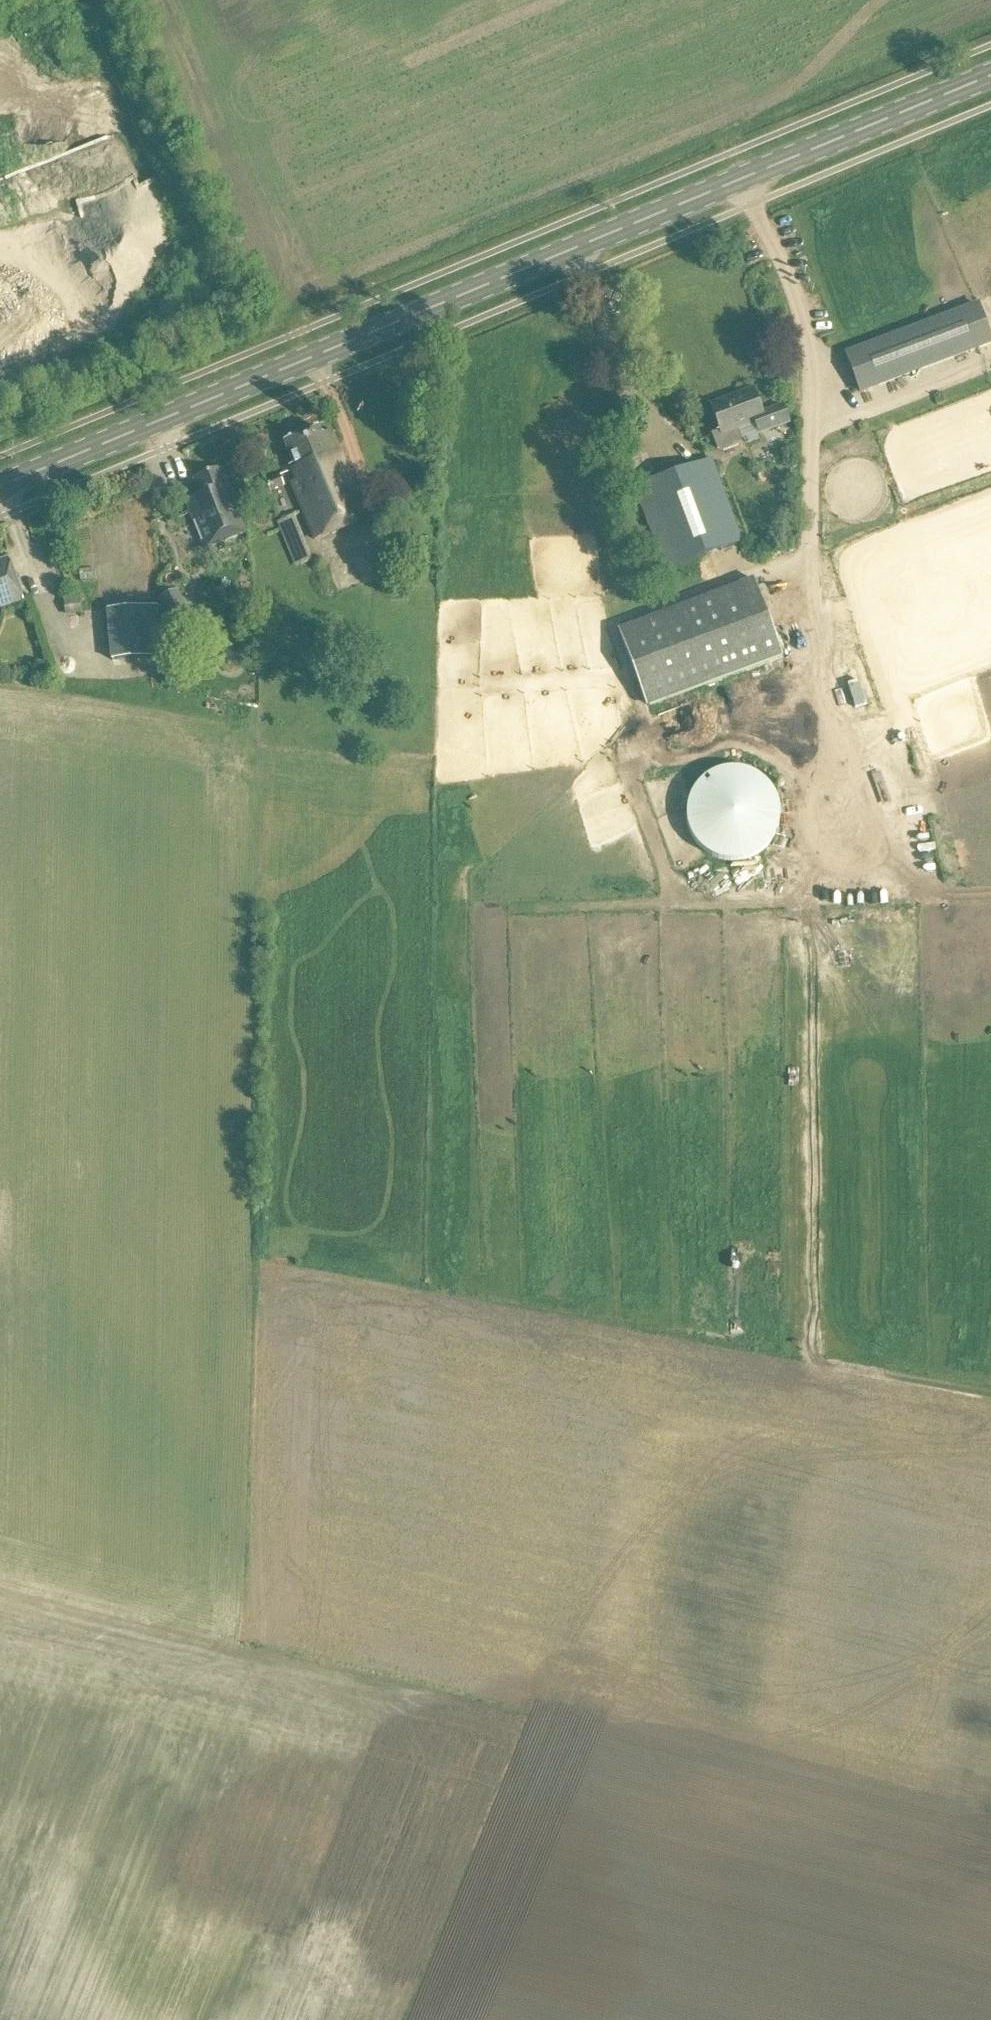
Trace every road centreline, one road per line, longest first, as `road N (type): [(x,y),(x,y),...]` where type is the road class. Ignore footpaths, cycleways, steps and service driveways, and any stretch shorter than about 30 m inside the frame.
road 1 (primary): [(0,489),(990,75)]

